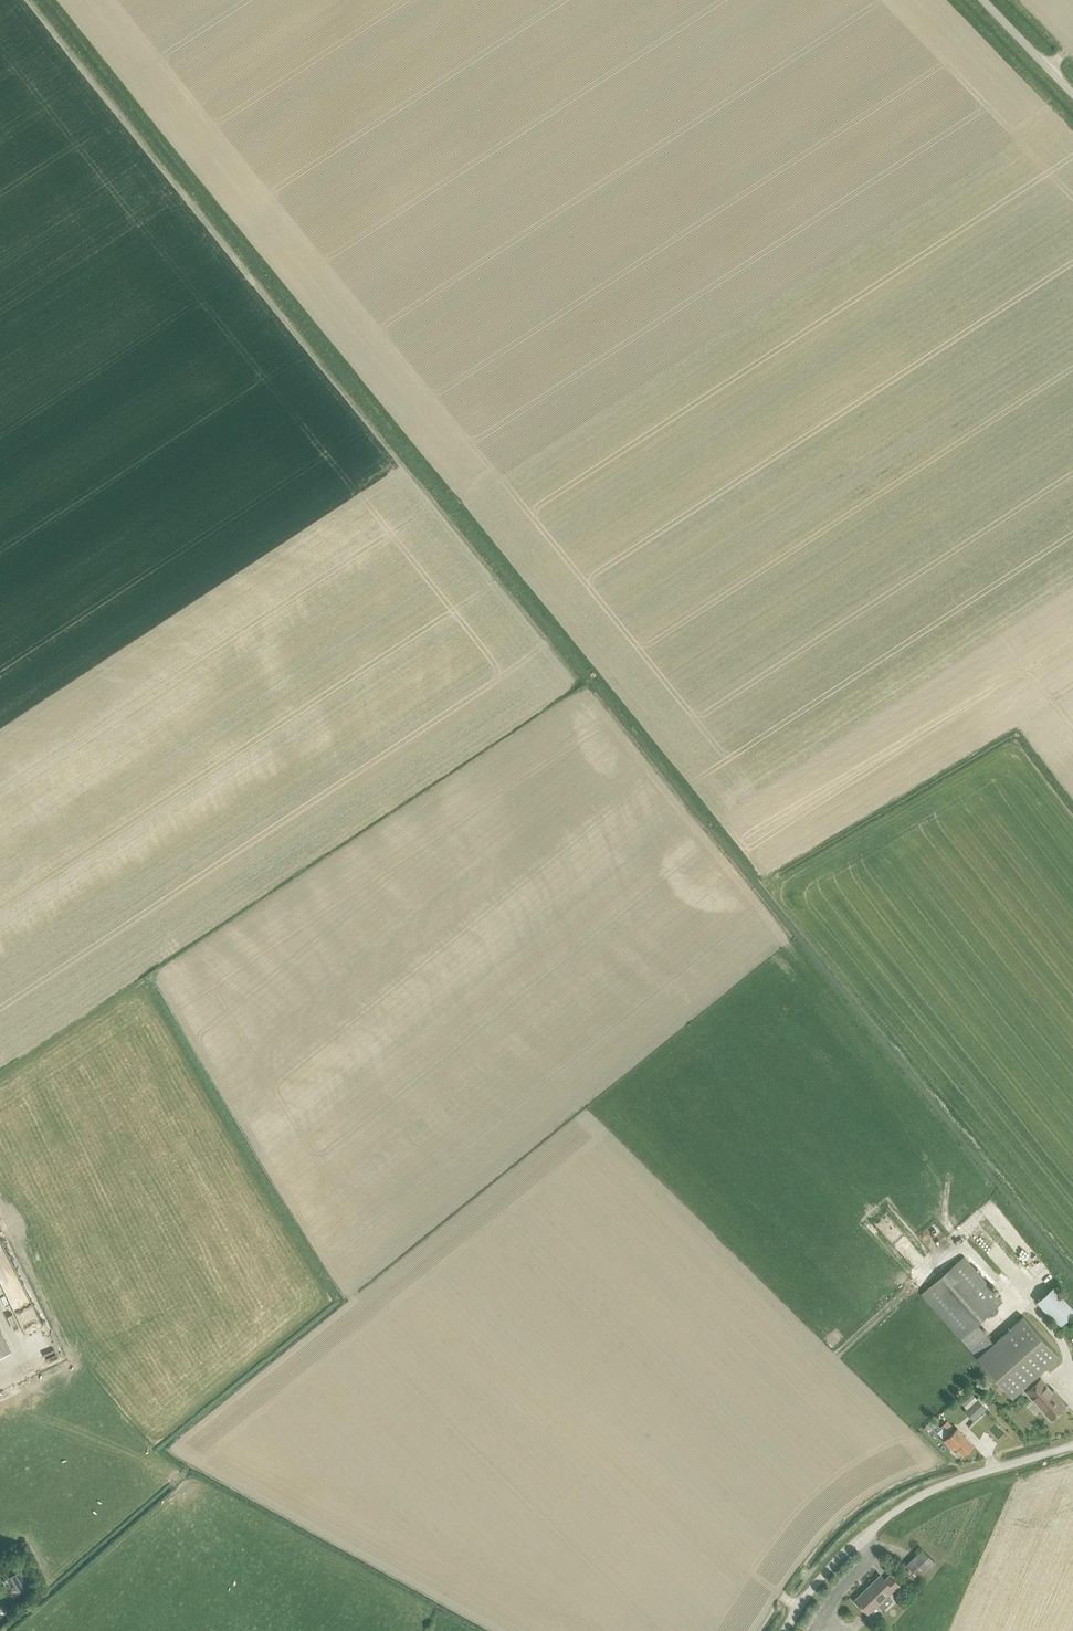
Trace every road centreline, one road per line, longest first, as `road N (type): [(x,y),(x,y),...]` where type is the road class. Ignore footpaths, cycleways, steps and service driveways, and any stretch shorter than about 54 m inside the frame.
road 1 (unclassified): [(784,1630),(856,1541),(904,1505),(1072,1444)]
road 2 (unclassified): [(1072,94),(983,0)]

